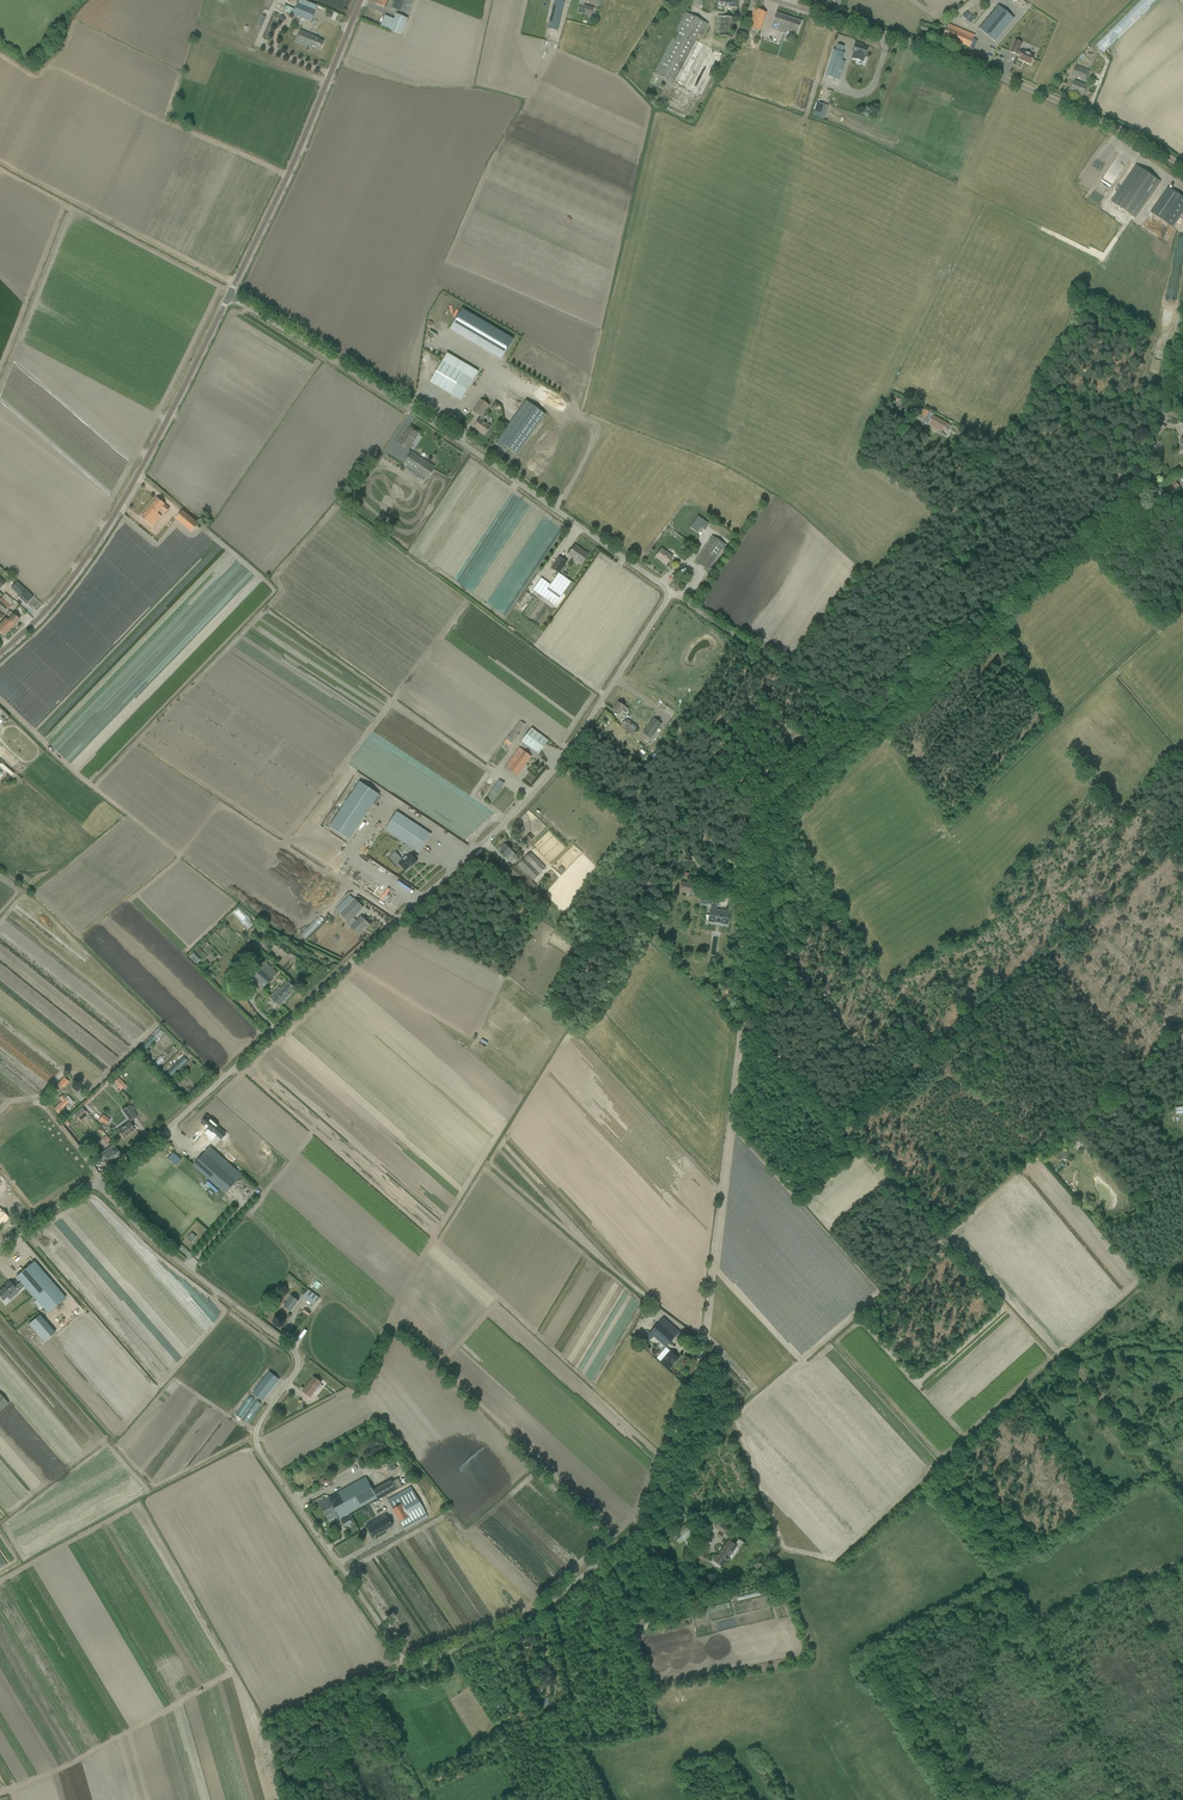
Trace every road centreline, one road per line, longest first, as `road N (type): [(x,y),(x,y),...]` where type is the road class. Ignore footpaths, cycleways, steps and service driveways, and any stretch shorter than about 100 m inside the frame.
road 1 (unclassified): [(99,1188),(188,1117),(527,805),(671,594),(429,420),(228,297)]
road 2 (track): [(704,1347),(768,803),(866,726)]
road 3 (unclassified): [(410,1668),(260,1449),(262,1426),(292,1377),(289,1350),(142,1233),(99,1188)]
road 4 (unclassified): [(1182,165),(944,50),(769,0)]
road 5 (unclassified): [(0,654),(48,609),(102,534),(228,297)]
road 6 (track): [(1141,488),(863,723)]
road 7 (unclassified): [(228,297),(363,0)]
road 8 (unclassified): [(564,1746),(653,1735),(658,1727),(597,1563)]
road 9 (unclassified): [(597,1563),(651,1511),(704,1347)]
road 10 (track): [(671,594),(863,723)]
road 11 (unclassified): [(410,1668),(527,1621),(597,1563)]
road 12 (unclassified): [(1141,488),(1182,297)]
road 13 (track): [(398,1674),(327,1707),(302,1741),(290,1799)]
road 14 (unclassified): [(99,1188),(46,1219),(0,1260)]

